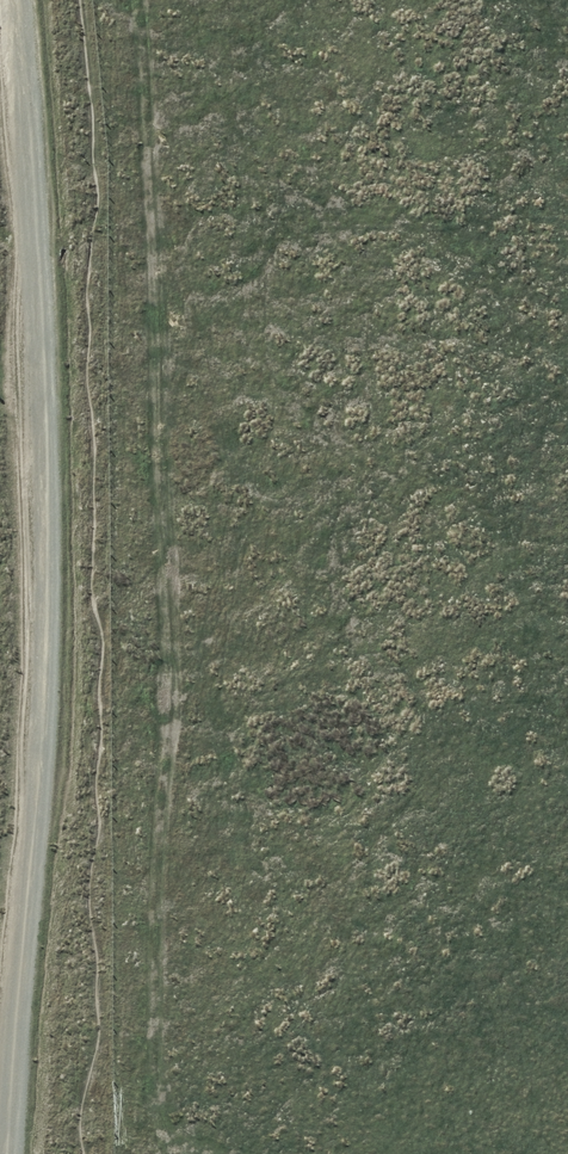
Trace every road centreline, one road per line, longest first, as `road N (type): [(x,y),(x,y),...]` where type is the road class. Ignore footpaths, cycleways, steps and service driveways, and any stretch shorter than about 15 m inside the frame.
road 1 (track): [(13,0),(35,320),(42,663),(7,1153)]
road 2 (track): [(149,0),(166,167),(192,1153)]

